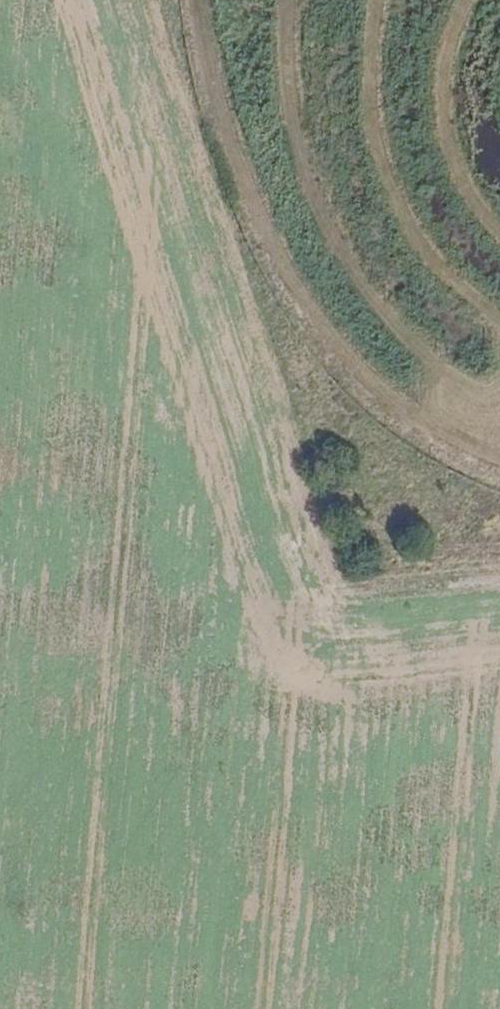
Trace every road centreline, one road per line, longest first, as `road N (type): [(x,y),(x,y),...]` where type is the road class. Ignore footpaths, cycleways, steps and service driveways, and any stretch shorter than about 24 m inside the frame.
road 1 (unclassified): [(195,0),(225,134),(280,283),(356,395),(464,466),(499,479)]

